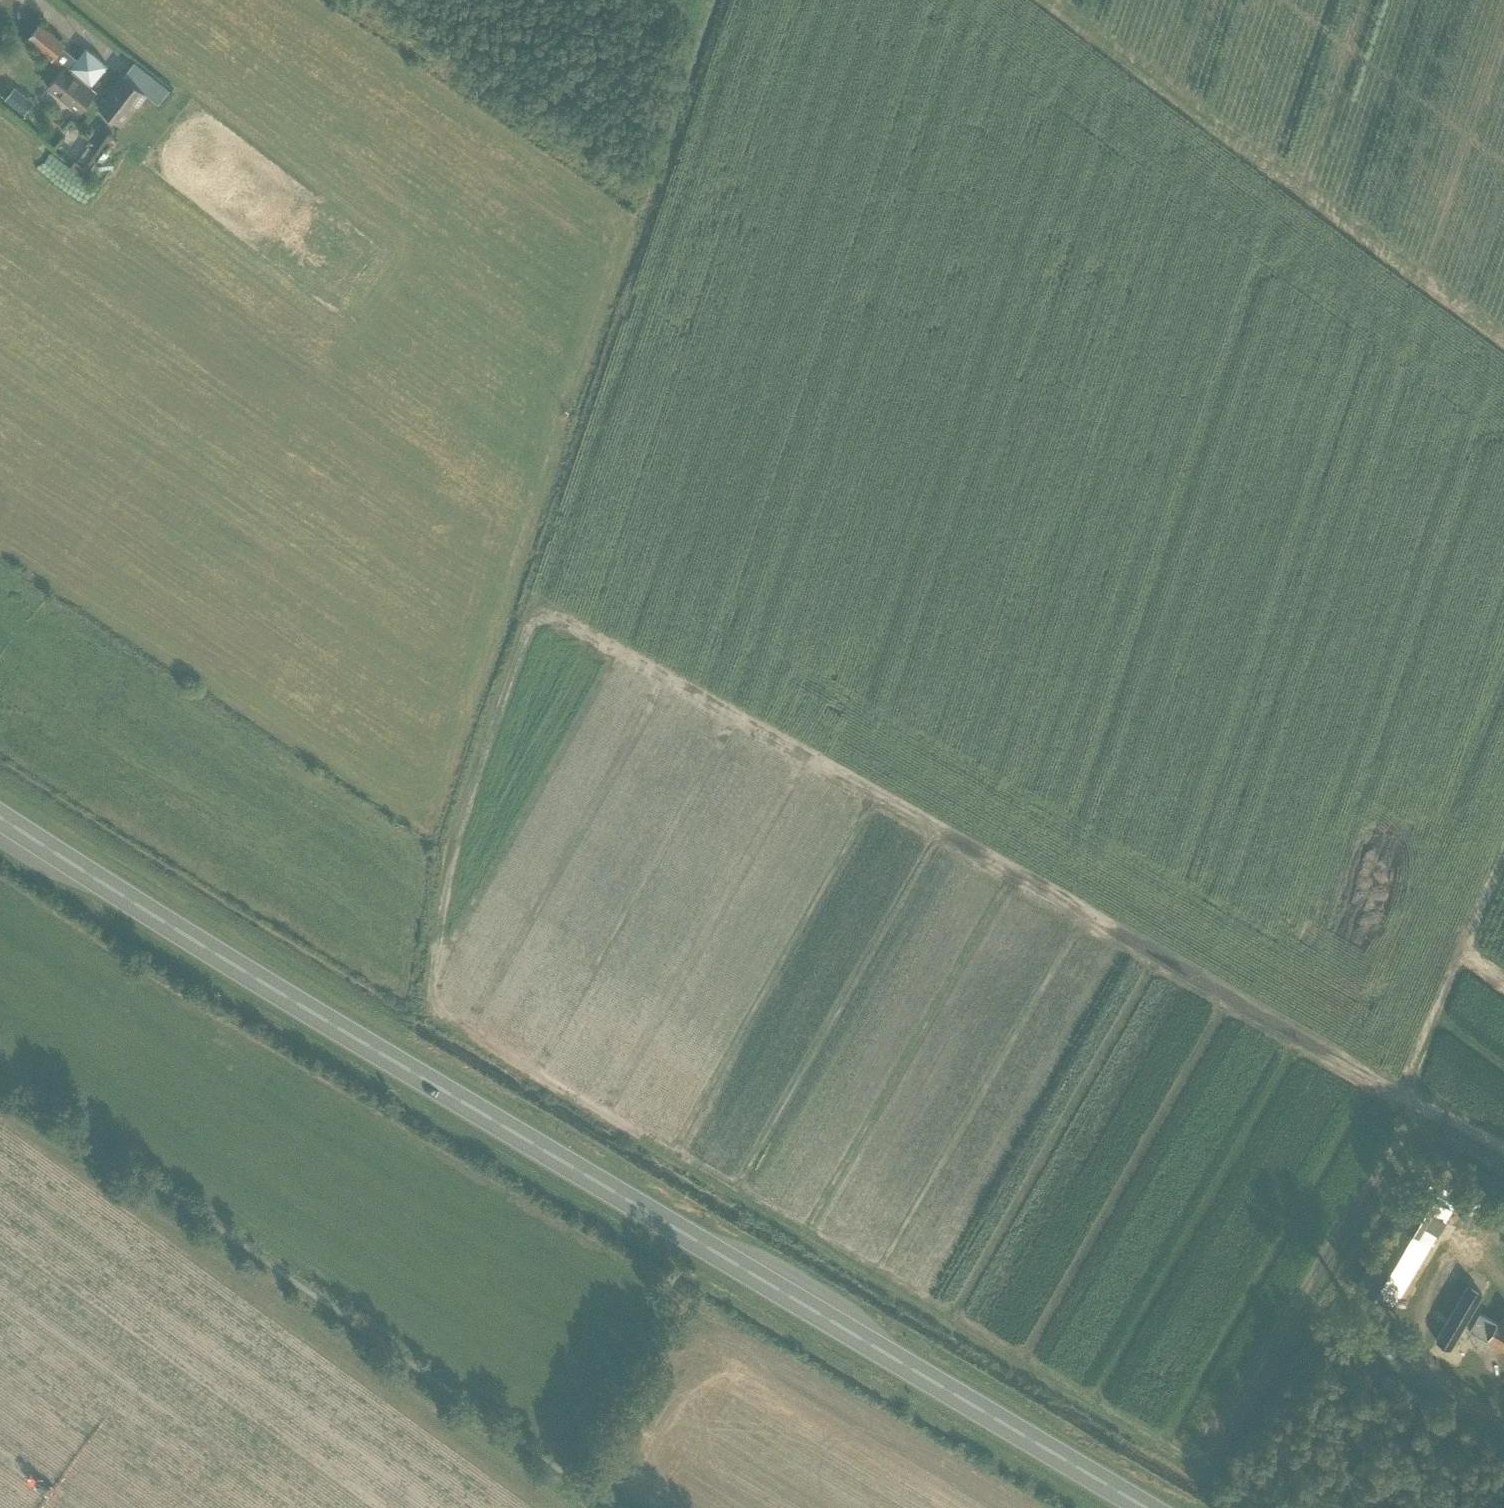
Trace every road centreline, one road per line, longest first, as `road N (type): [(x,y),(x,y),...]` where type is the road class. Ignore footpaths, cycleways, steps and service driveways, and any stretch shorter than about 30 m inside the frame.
road 1 (trunk): [(1147,1507),(258,979),(0,816)]

